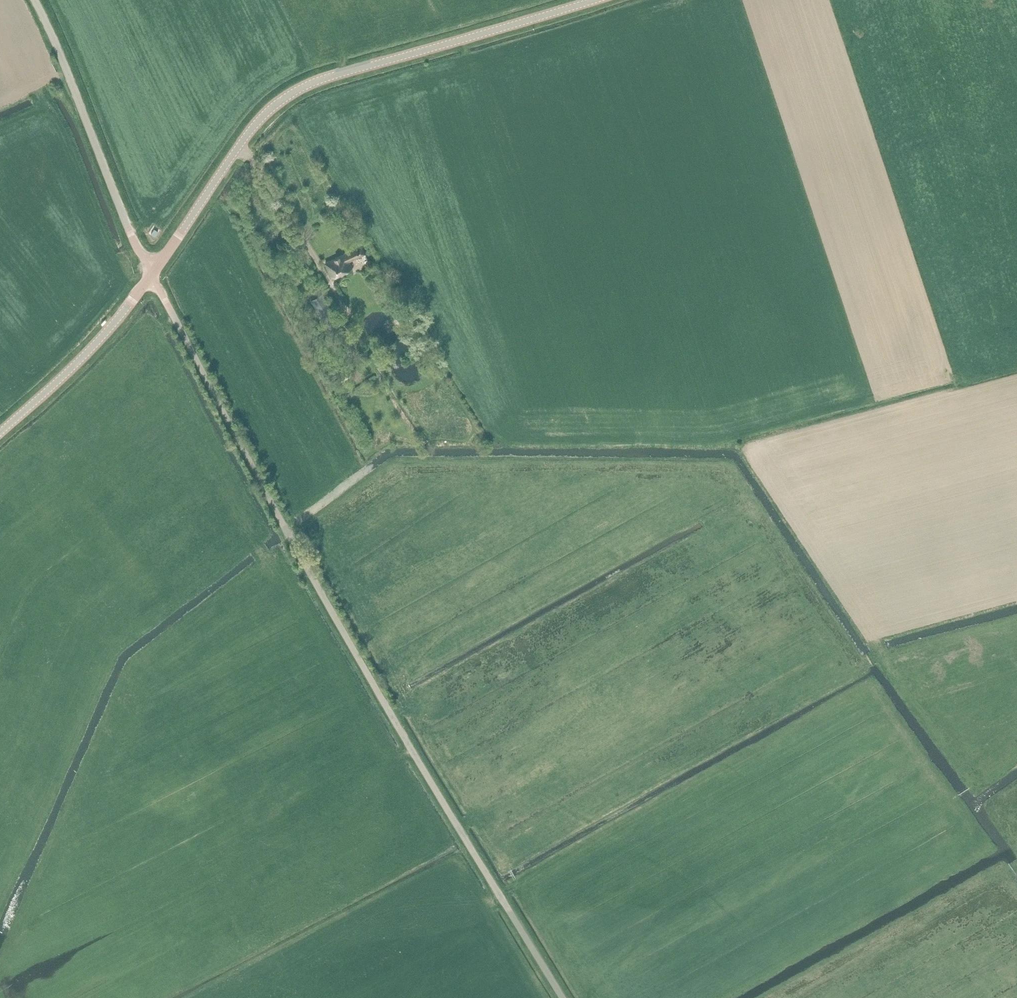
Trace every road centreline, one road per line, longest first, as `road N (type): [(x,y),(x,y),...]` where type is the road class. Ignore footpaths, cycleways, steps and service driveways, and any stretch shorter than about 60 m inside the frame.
road 1 (unclassified): [(563,997),(316,583),(151,271)]
road 2 (tertiary): [(151,271),(246,136),(289,96),(597,0)]
road 3 (unclassified): [(151,271),(34,0)]
road 4 (tertiary): [(0,433),(109,330),(151,271)]

